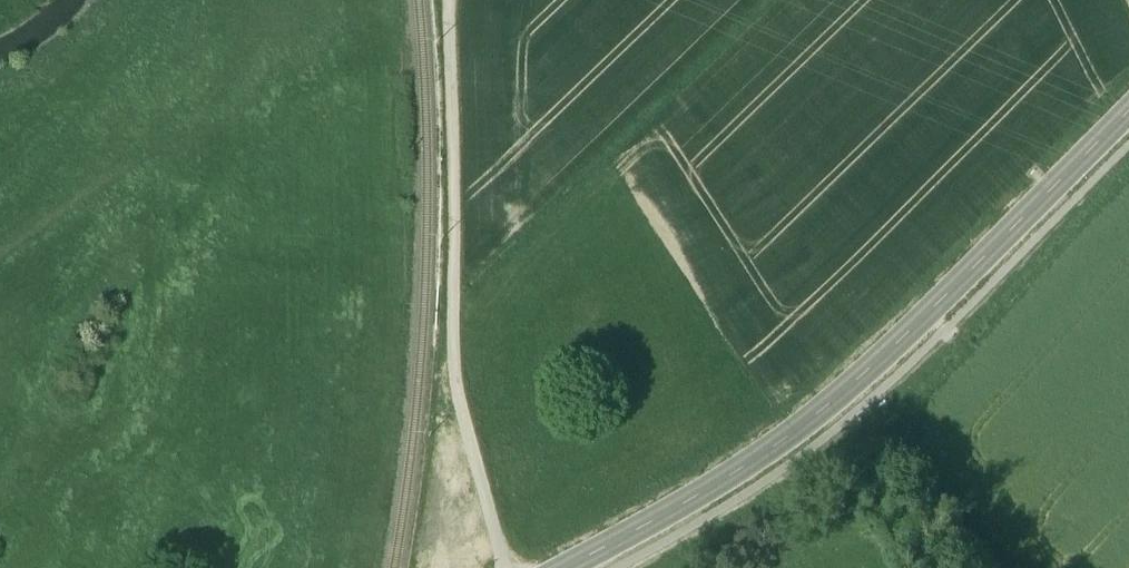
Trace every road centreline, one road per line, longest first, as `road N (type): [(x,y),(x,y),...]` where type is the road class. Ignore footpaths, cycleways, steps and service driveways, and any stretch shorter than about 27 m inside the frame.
road 1 (tertiary): [(567,567),(703,493),(827,407),(1128,113)]
road 2 (track): [(503,567),(459,393),(452,331),(448,0)]

